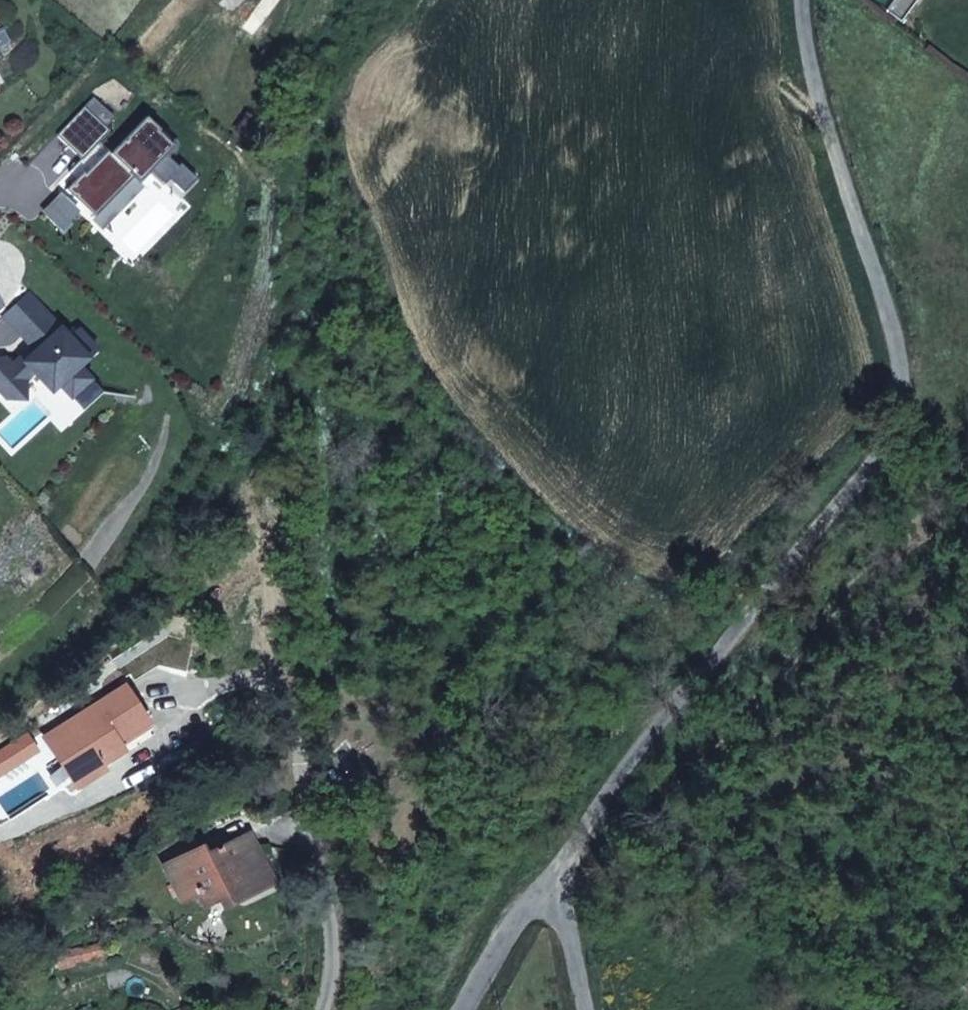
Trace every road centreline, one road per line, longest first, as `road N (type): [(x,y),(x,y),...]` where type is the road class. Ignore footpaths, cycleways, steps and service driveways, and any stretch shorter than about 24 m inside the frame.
road 1 (unclassified): [(561,893),(899,432),(909,363),(842,166),(806,0)]
road 2 (unclassified): [(463,1009),(513,917),(561,893)]
road 3 (unclassified): [(561,893),(589,936),(597,1009)]

